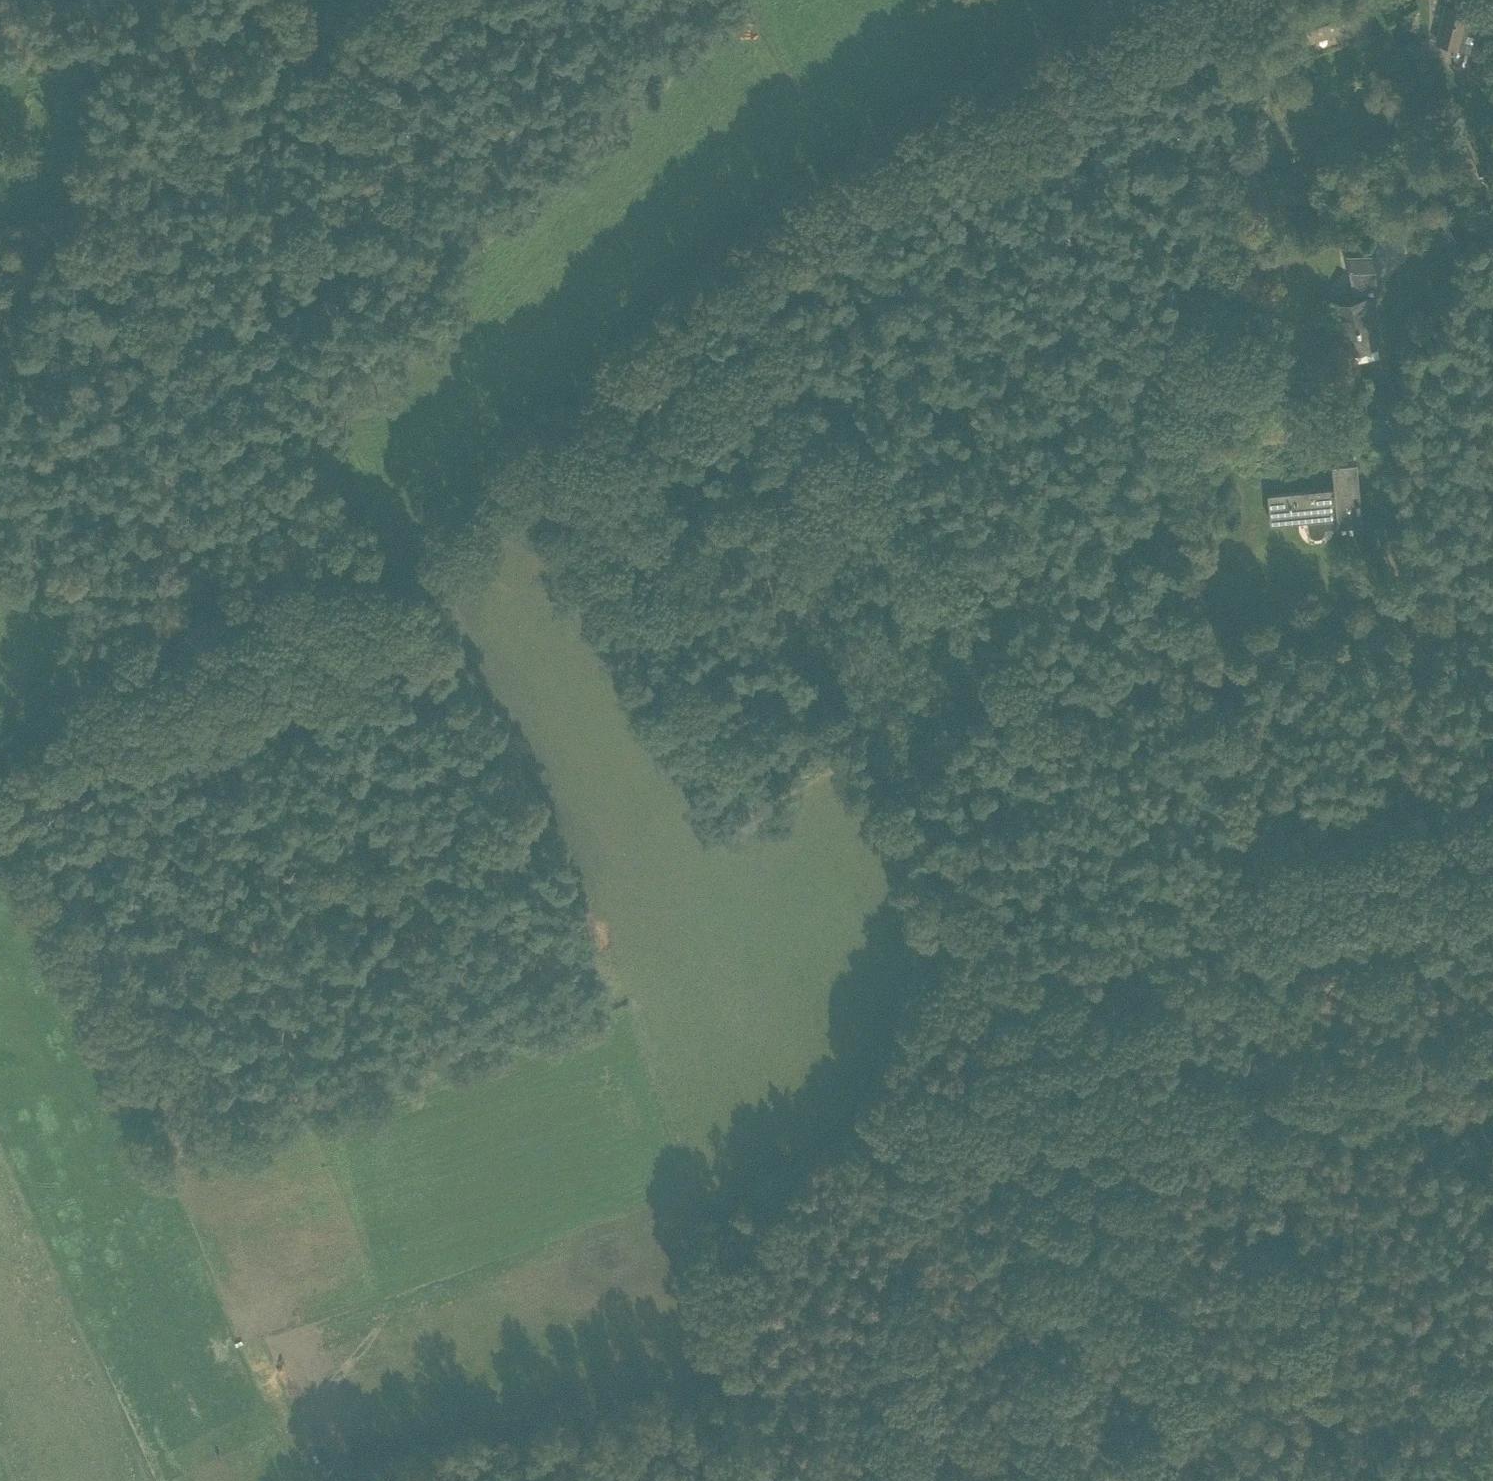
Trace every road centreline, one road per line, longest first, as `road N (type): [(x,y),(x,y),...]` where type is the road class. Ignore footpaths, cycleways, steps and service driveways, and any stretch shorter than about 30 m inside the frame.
road 1 (track): [(752,1480),(754,1261),(908,1049),(1067,651),(1193,281),(1234,0)]
road 2 (track): [(0,810),(430,573),(544,466),(768,278),(1199,0)]
road 3 (track): [(1346,1480),(1428,1383),(1492,1334)]

